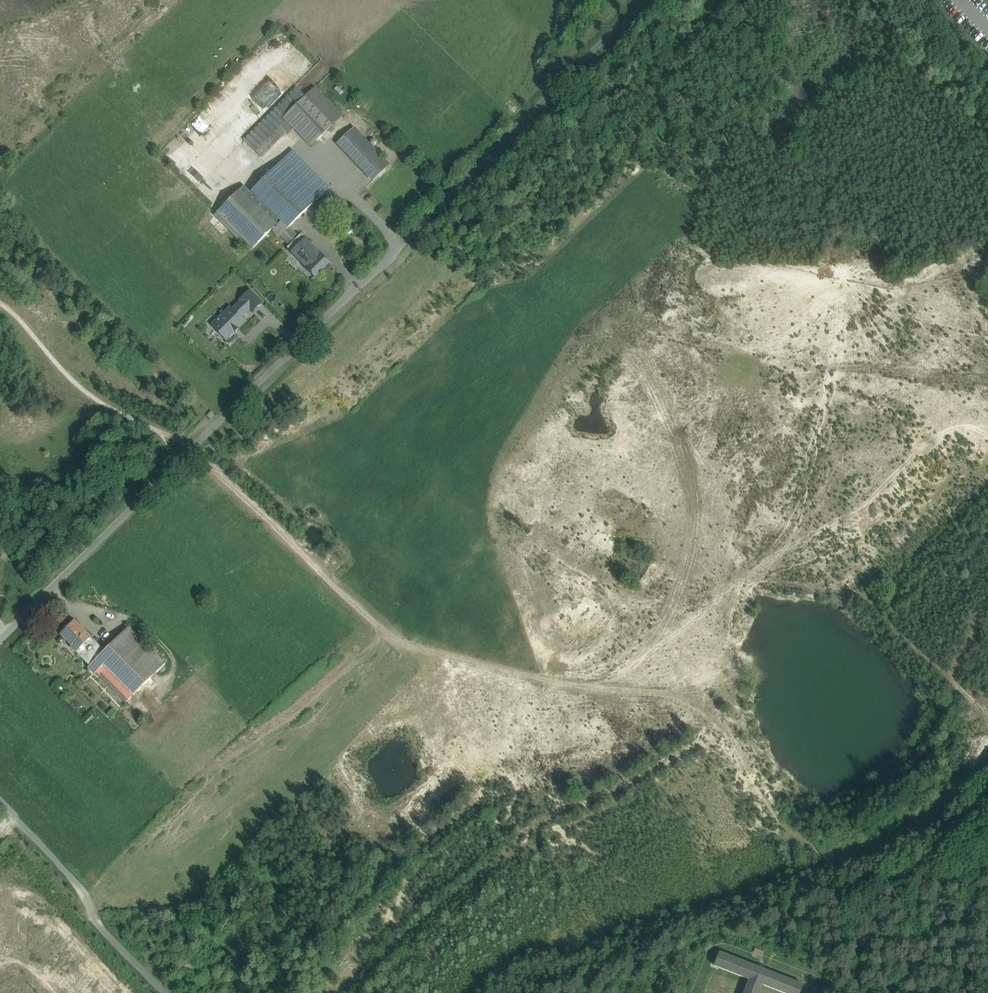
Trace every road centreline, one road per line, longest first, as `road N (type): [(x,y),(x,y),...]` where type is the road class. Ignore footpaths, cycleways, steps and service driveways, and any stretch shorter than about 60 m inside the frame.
road 1 (track): [(987,439),(918,401),(777,372),(630,318),(624,343),(679,420),(695,487),(684,582),(650,653),(603,693),(455,657)]
road 2 (unclassified): [(0,638),(362,293),(399,245),(646,0)]
road 3 (track): [(416,643),(489,802),(517,822),(558,819),(711,747),(728,758),(766,816),(800,844),(842,862),(958,809),(987,767)]
road 4 (track): [(416,643),(390,633),(192,447)]
road 5 (track): [(164,992),(0,804)]
road 6 (track): [(188,451),(107,404),(0,314)]

